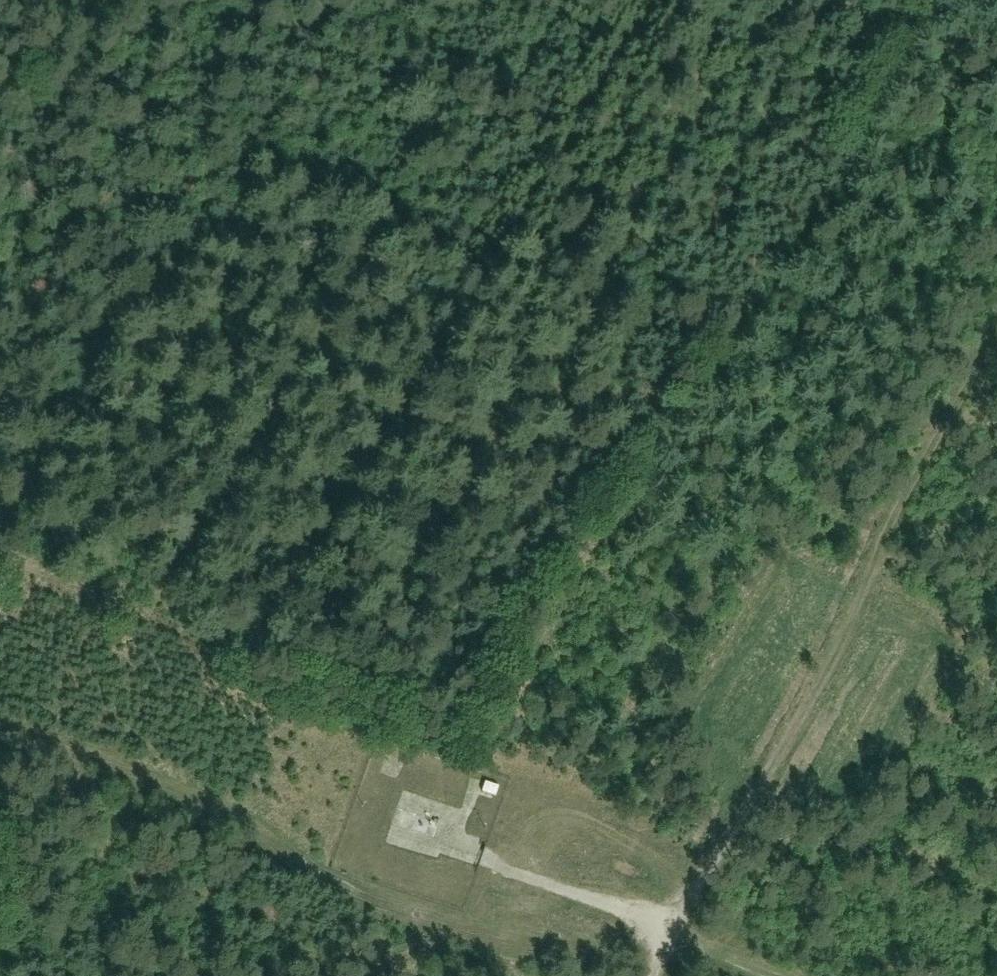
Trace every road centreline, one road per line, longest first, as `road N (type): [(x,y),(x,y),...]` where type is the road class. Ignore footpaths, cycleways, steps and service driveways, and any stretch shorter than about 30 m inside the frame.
road 1 (track): [(672,936),(996,306)]
road 2 (track): [(0,734),(237,806),(318,881),(429,920),(492,912),(550,887)]
road 3 (track): [(672,936),(481,857)]

